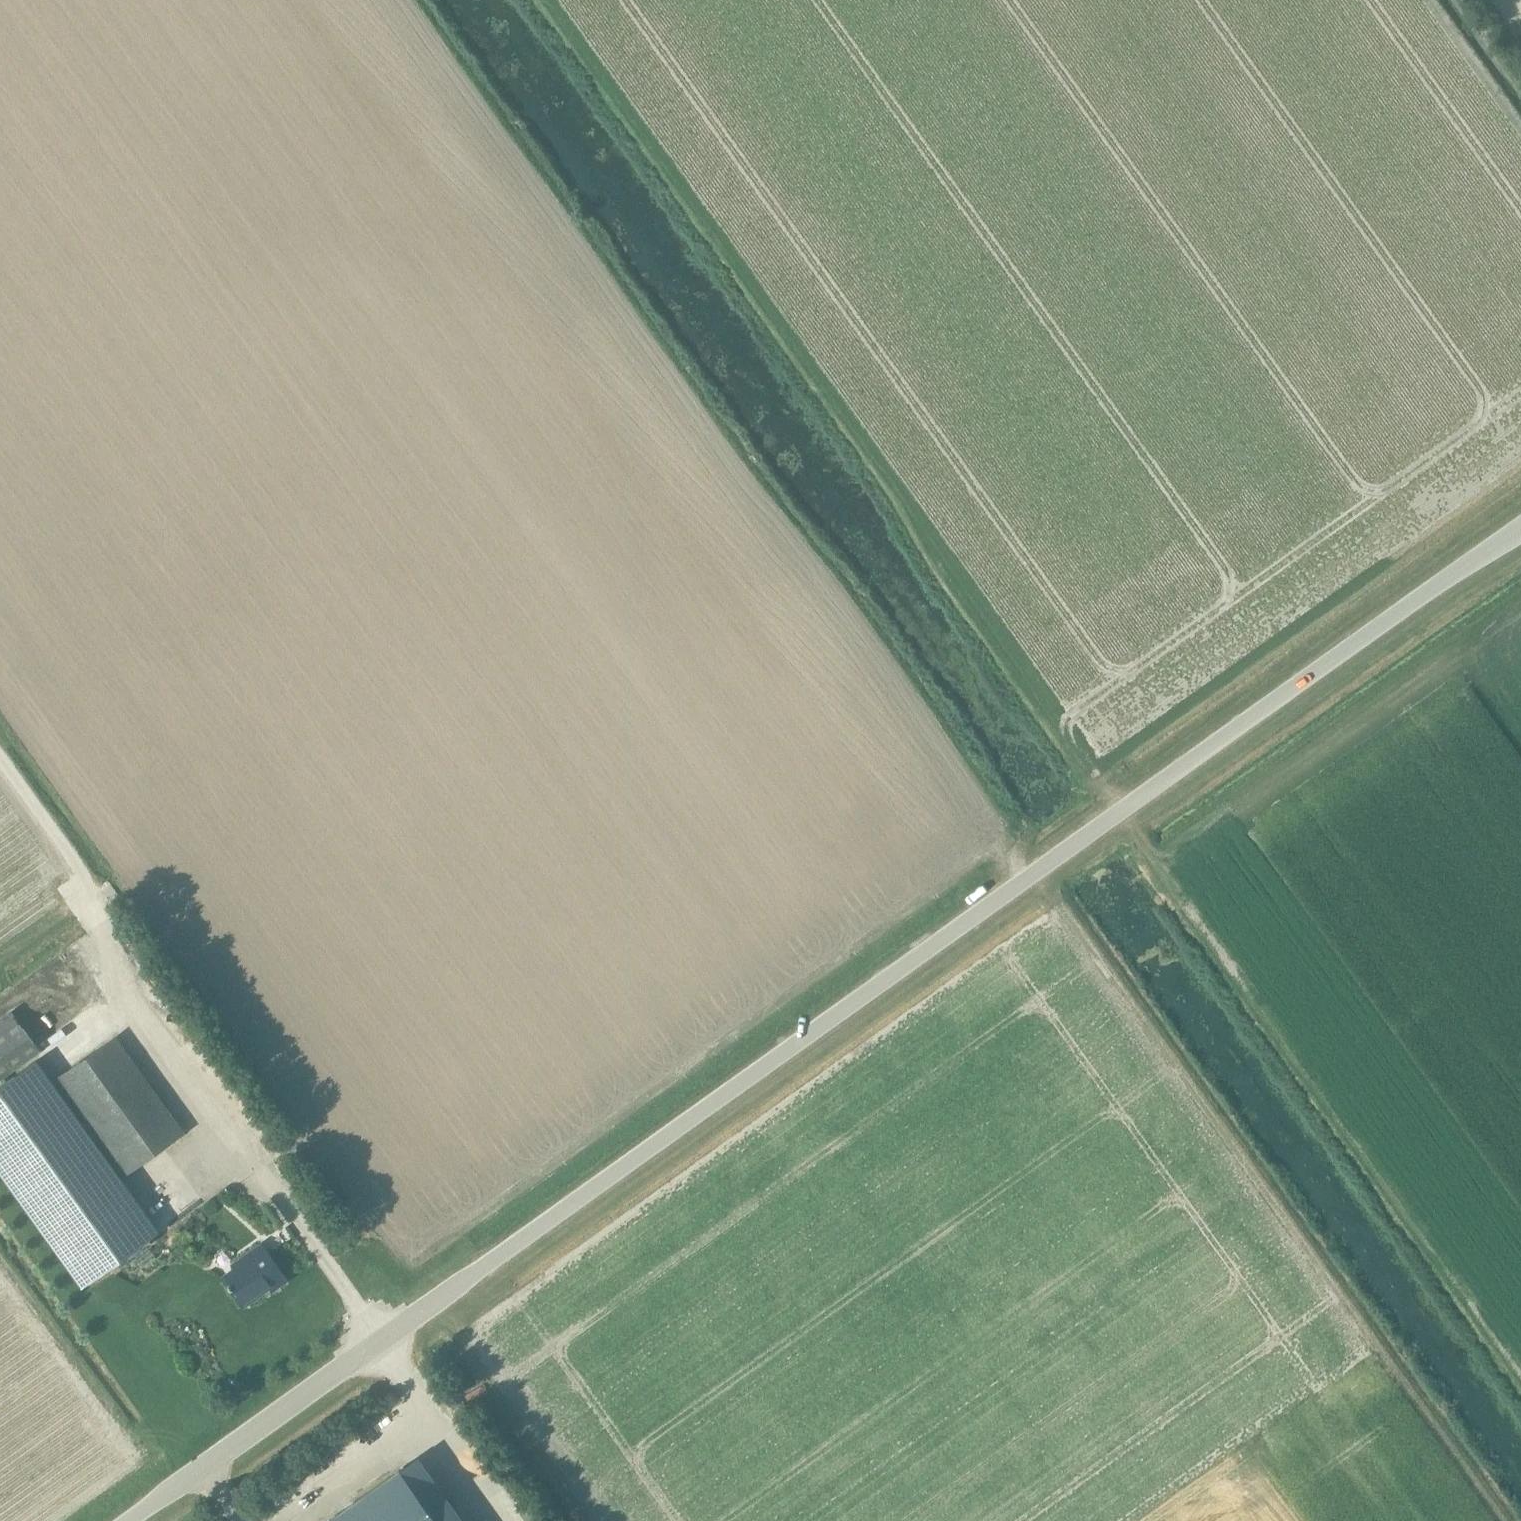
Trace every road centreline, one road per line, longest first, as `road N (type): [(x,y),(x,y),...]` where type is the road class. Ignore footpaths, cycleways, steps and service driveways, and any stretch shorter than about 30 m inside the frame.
road 1 (unclassified): [(128,1520),(1520,530)]

